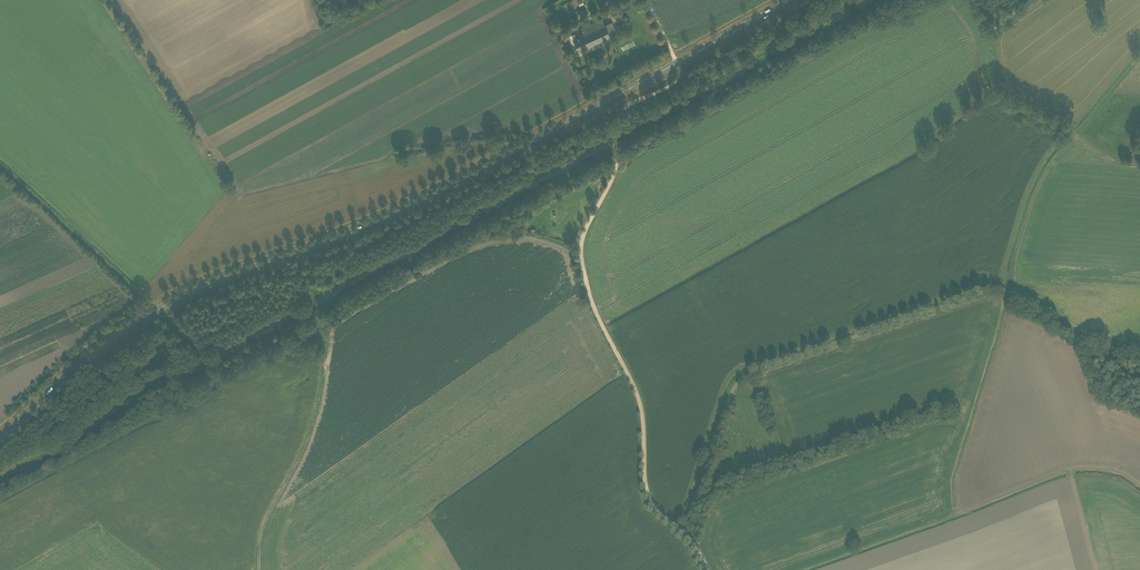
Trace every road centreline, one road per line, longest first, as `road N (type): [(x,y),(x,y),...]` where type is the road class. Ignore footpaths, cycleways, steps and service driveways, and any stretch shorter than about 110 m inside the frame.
road 1 (primary): [(0,439),(96,354),(168,305),(371,229),(792,0)]
road 2 (track): [(683,531),(730,394),(747,376),(999,289),(1034,302),(1076,335),(1139,349)]
road 3 (track): [(683,531),(651,505),(643,413),(592,303),(580,246),(612,177),(621,116),(679,78),(677,63)]
road 4 (track): [(230,196),(102,0)]
road 5 (track): [(323,363),(303,448),(261,533),(259,569)]
road 6 (track): [(1139,164),(996,92),(982,102)]

